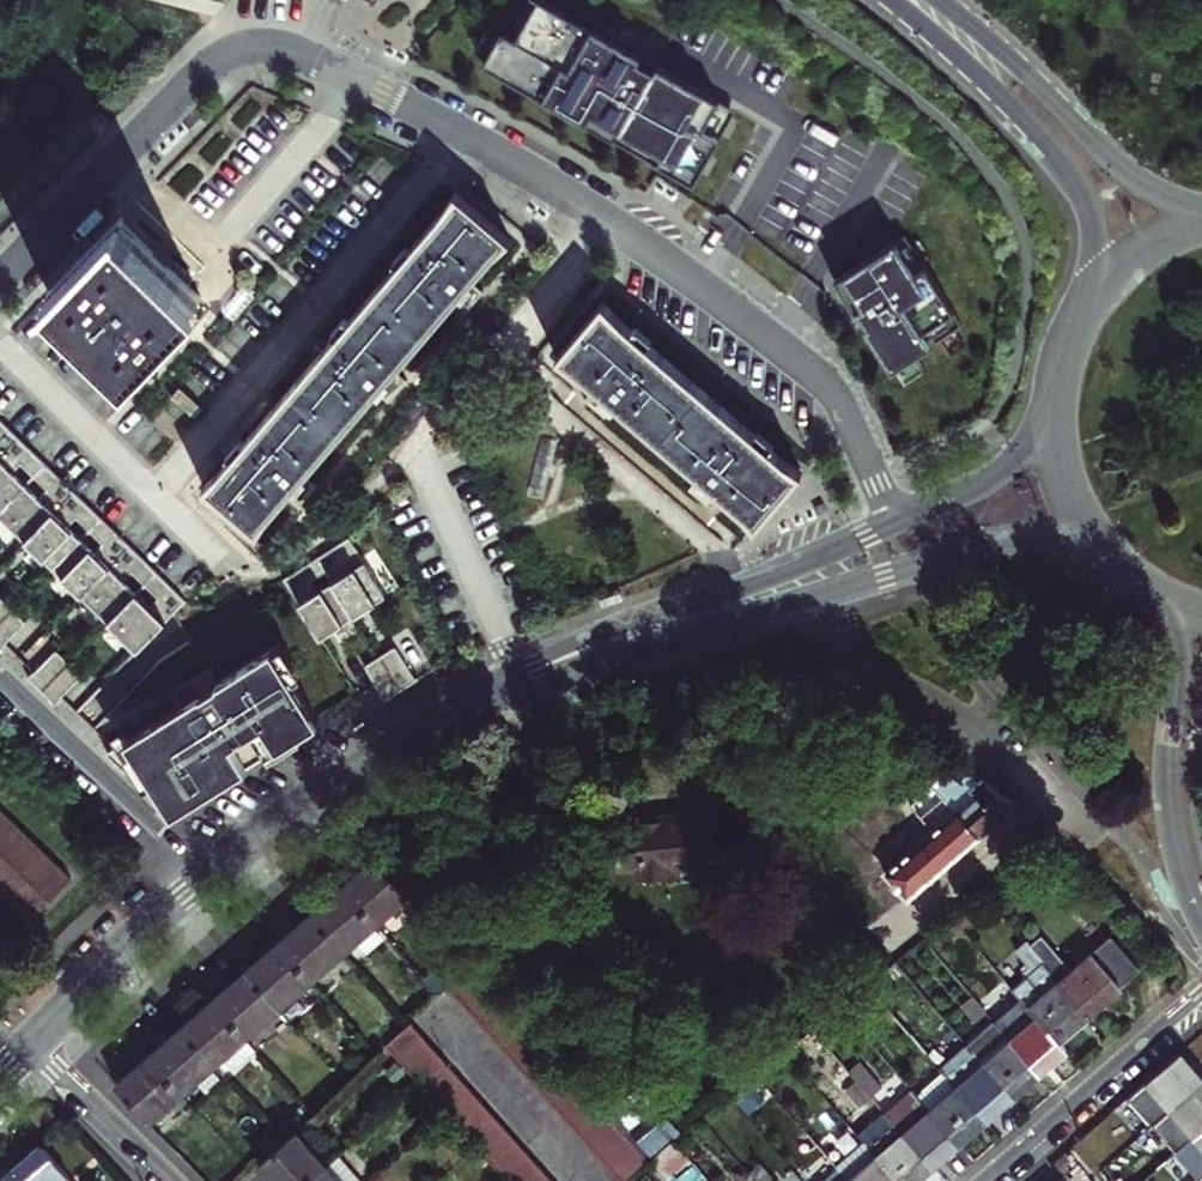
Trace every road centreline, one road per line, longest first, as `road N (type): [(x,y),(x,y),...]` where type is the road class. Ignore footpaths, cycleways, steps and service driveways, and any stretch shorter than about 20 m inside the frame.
road 1 (residential): [(0,282),(188,81),(241,52),(294,50),(562,189),(770,338),(842,405),(893,525)]
road 2 (residential): [(515,683),(676,645),(1009,541),(1063,538),(1097,548)]
road 3 (residential): [(893,525),(608,637),(515,683)]
road 4 (tertiary): [(896,0),(1014,110),(1081,189),(1099,236),(1096,292)]
road 5 (residential): [(202,877),(515,683)]
road 6 (tertiary): [(1201,210),(1121,168),(1036,82),(938,0)]
road 7 (tertiary): [(1169,605),(1180,655),(1166,783),(1177,853),(1201,916)]
road 8 (residential): [(202,877),(0,686)]
road 9 (residential): [(993,1180),(1201,1005)]
road 10 (residential): [(32,1043),(202,877)]
road 11 (residential): [(583,1180),(433,999)]
road 12 (residential): [(1055,384),(1040,422),(1010,461),(952,501),(893,525)]
road 13 (residential): [(32,1043),(172,1180)]
road 14 (tertiary): [(1055,384),(1062,483),(1097,548)]
road 15 (tertiary): [(1201,221),(1151,243),(1096,292)]

